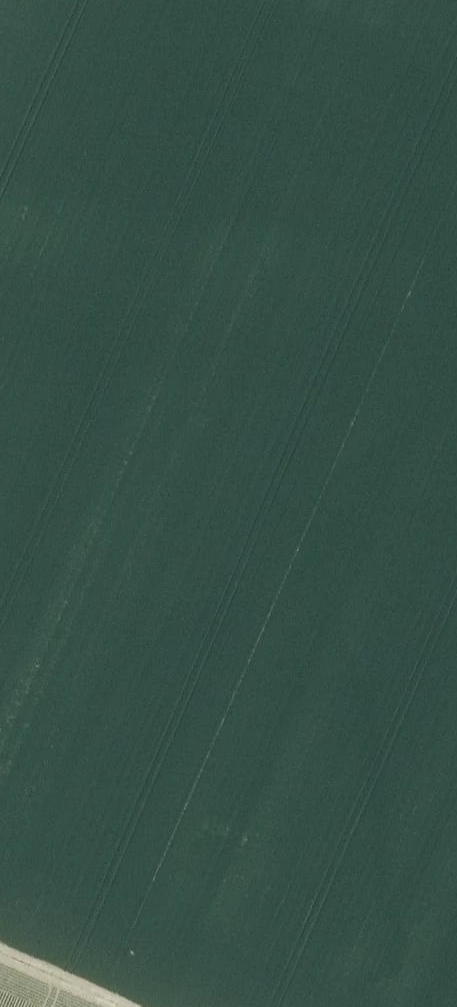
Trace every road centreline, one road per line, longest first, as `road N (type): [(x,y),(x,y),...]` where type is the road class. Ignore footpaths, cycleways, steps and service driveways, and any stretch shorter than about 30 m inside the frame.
road 1 (track): [(118,1006),(0,955)]

